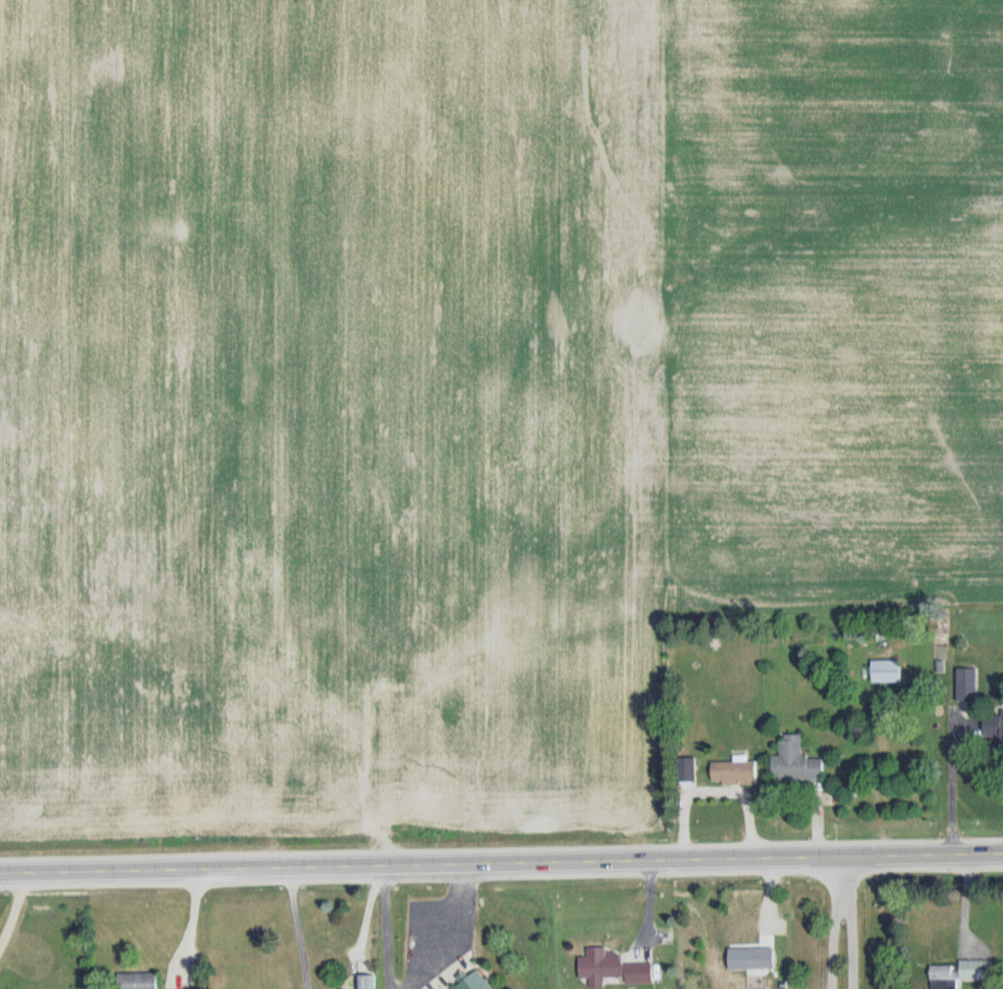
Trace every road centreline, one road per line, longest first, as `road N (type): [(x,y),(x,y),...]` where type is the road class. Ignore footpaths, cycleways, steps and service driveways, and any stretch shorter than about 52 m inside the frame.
road 1 (secondary): [(0,873),(1002,853)]
road 2 (residential): [(842,858),(843,988)]

